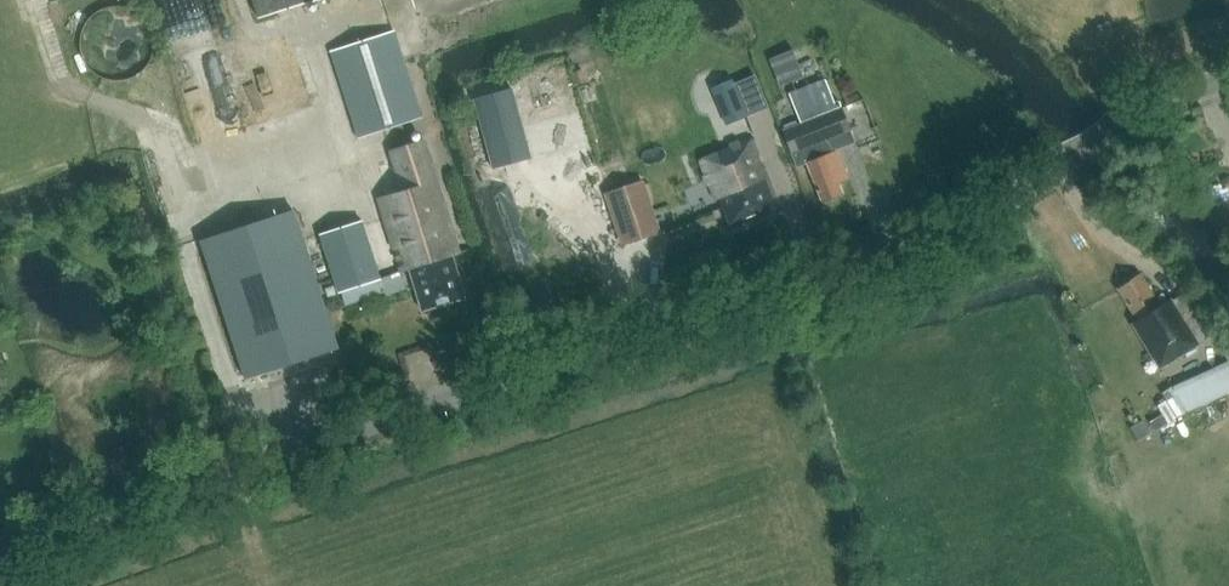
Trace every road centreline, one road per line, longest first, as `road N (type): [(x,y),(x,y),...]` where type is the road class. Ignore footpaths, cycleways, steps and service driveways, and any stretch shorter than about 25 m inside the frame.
road 1 (tertiary): [(0,543),(844,263),(1010,200),(1119,126),(1228,79)]

